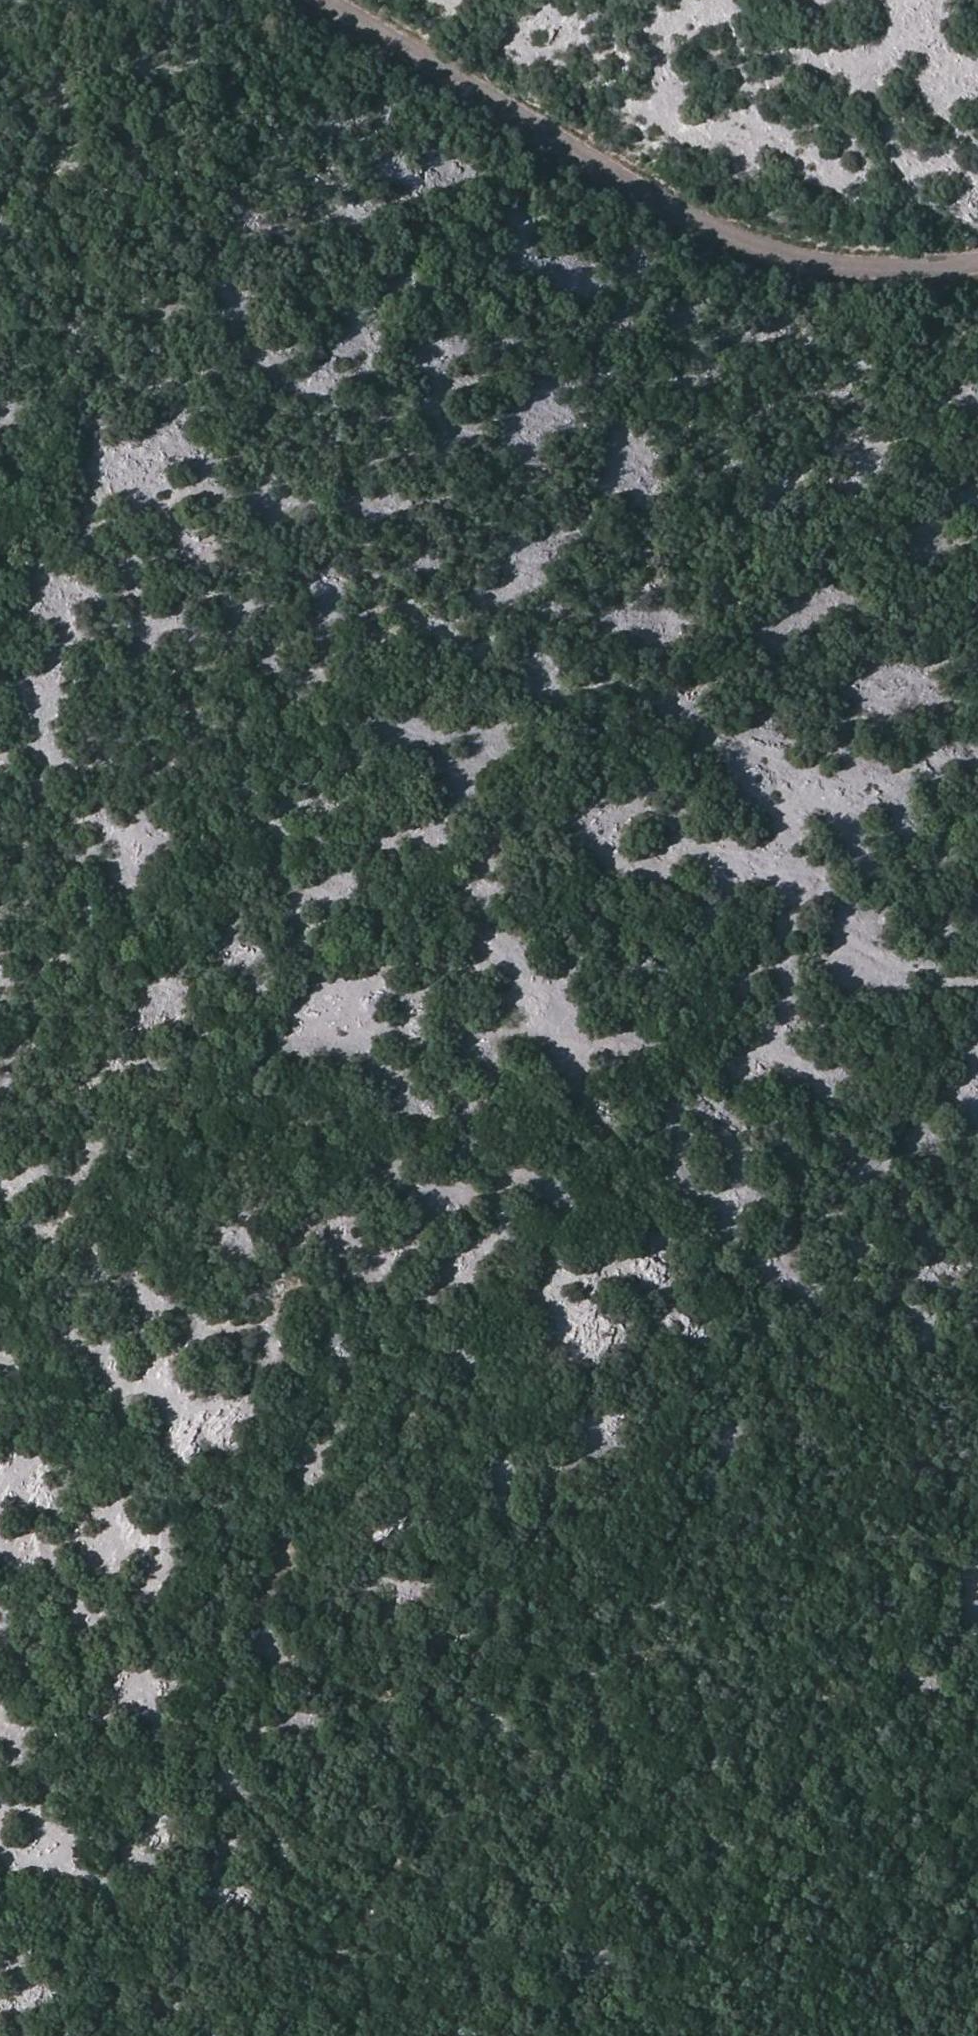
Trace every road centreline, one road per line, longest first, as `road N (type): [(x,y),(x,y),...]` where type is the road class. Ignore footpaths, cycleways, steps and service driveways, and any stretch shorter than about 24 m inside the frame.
road 1 (tertiary): [(977,267),(918,274),(809,268),(719,241),(330,0)]

